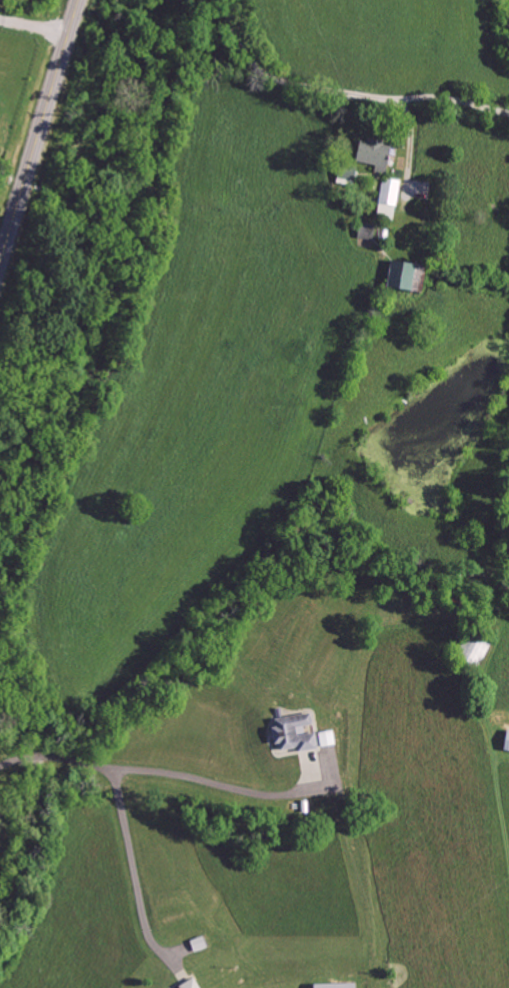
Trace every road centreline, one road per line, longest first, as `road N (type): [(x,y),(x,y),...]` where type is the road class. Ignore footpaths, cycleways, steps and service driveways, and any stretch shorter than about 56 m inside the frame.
road 1 (residential): [(508,114),(456,98),(377,100),(278,77),(251,55),(232,0)]
road 2 (primary): [(0,279),(84,0)]

